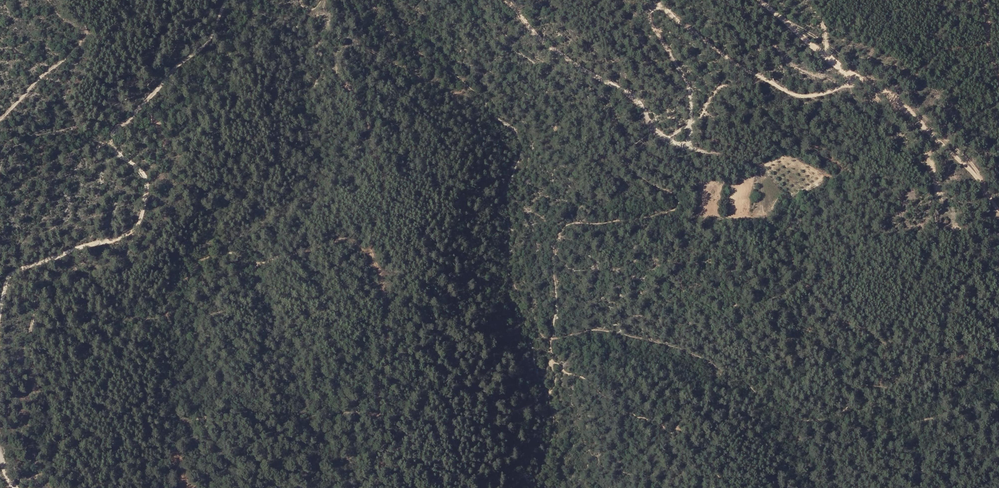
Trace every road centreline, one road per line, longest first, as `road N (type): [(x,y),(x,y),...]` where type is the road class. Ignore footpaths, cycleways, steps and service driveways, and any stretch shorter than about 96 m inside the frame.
road 1 (track): [(508,0),(549,46),(630,92),(657,128),(681,143),(688,142),(696,115),(690,81),(654,23),(658,6),(800,96),(857,79)]
road 2 (track): [(0,305),(14,271),(112,241),(138,224),(146,182),(111,131),(212,33),(224,0)]
road 3 (track): [(998,209),(968,165),(887,91),(845,71),(762,0)]

